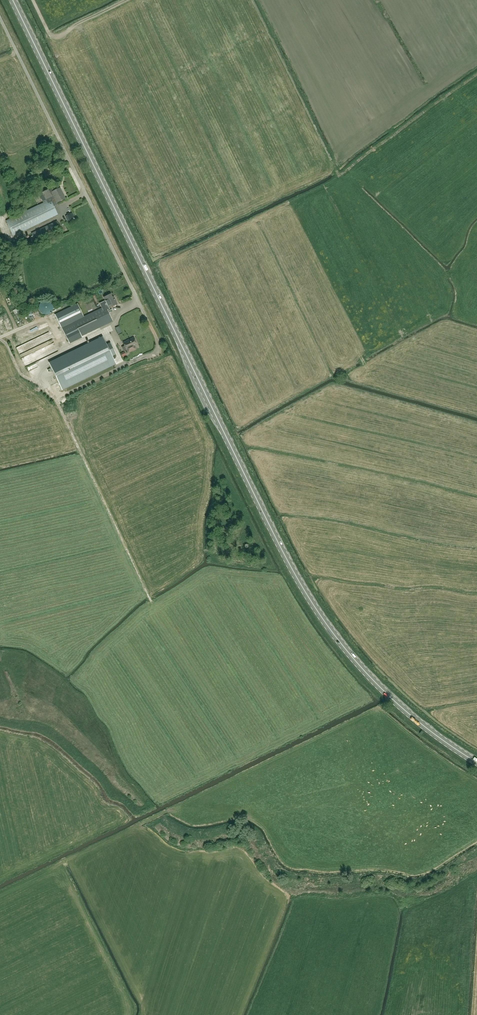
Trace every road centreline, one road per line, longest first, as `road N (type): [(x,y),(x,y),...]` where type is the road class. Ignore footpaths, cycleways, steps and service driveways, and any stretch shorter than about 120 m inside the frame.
road 1 (secondary): [(13,0),(302,586),(374,680),(476,762)]
road 2 (unclassified): [(137,299),(0,18)]

